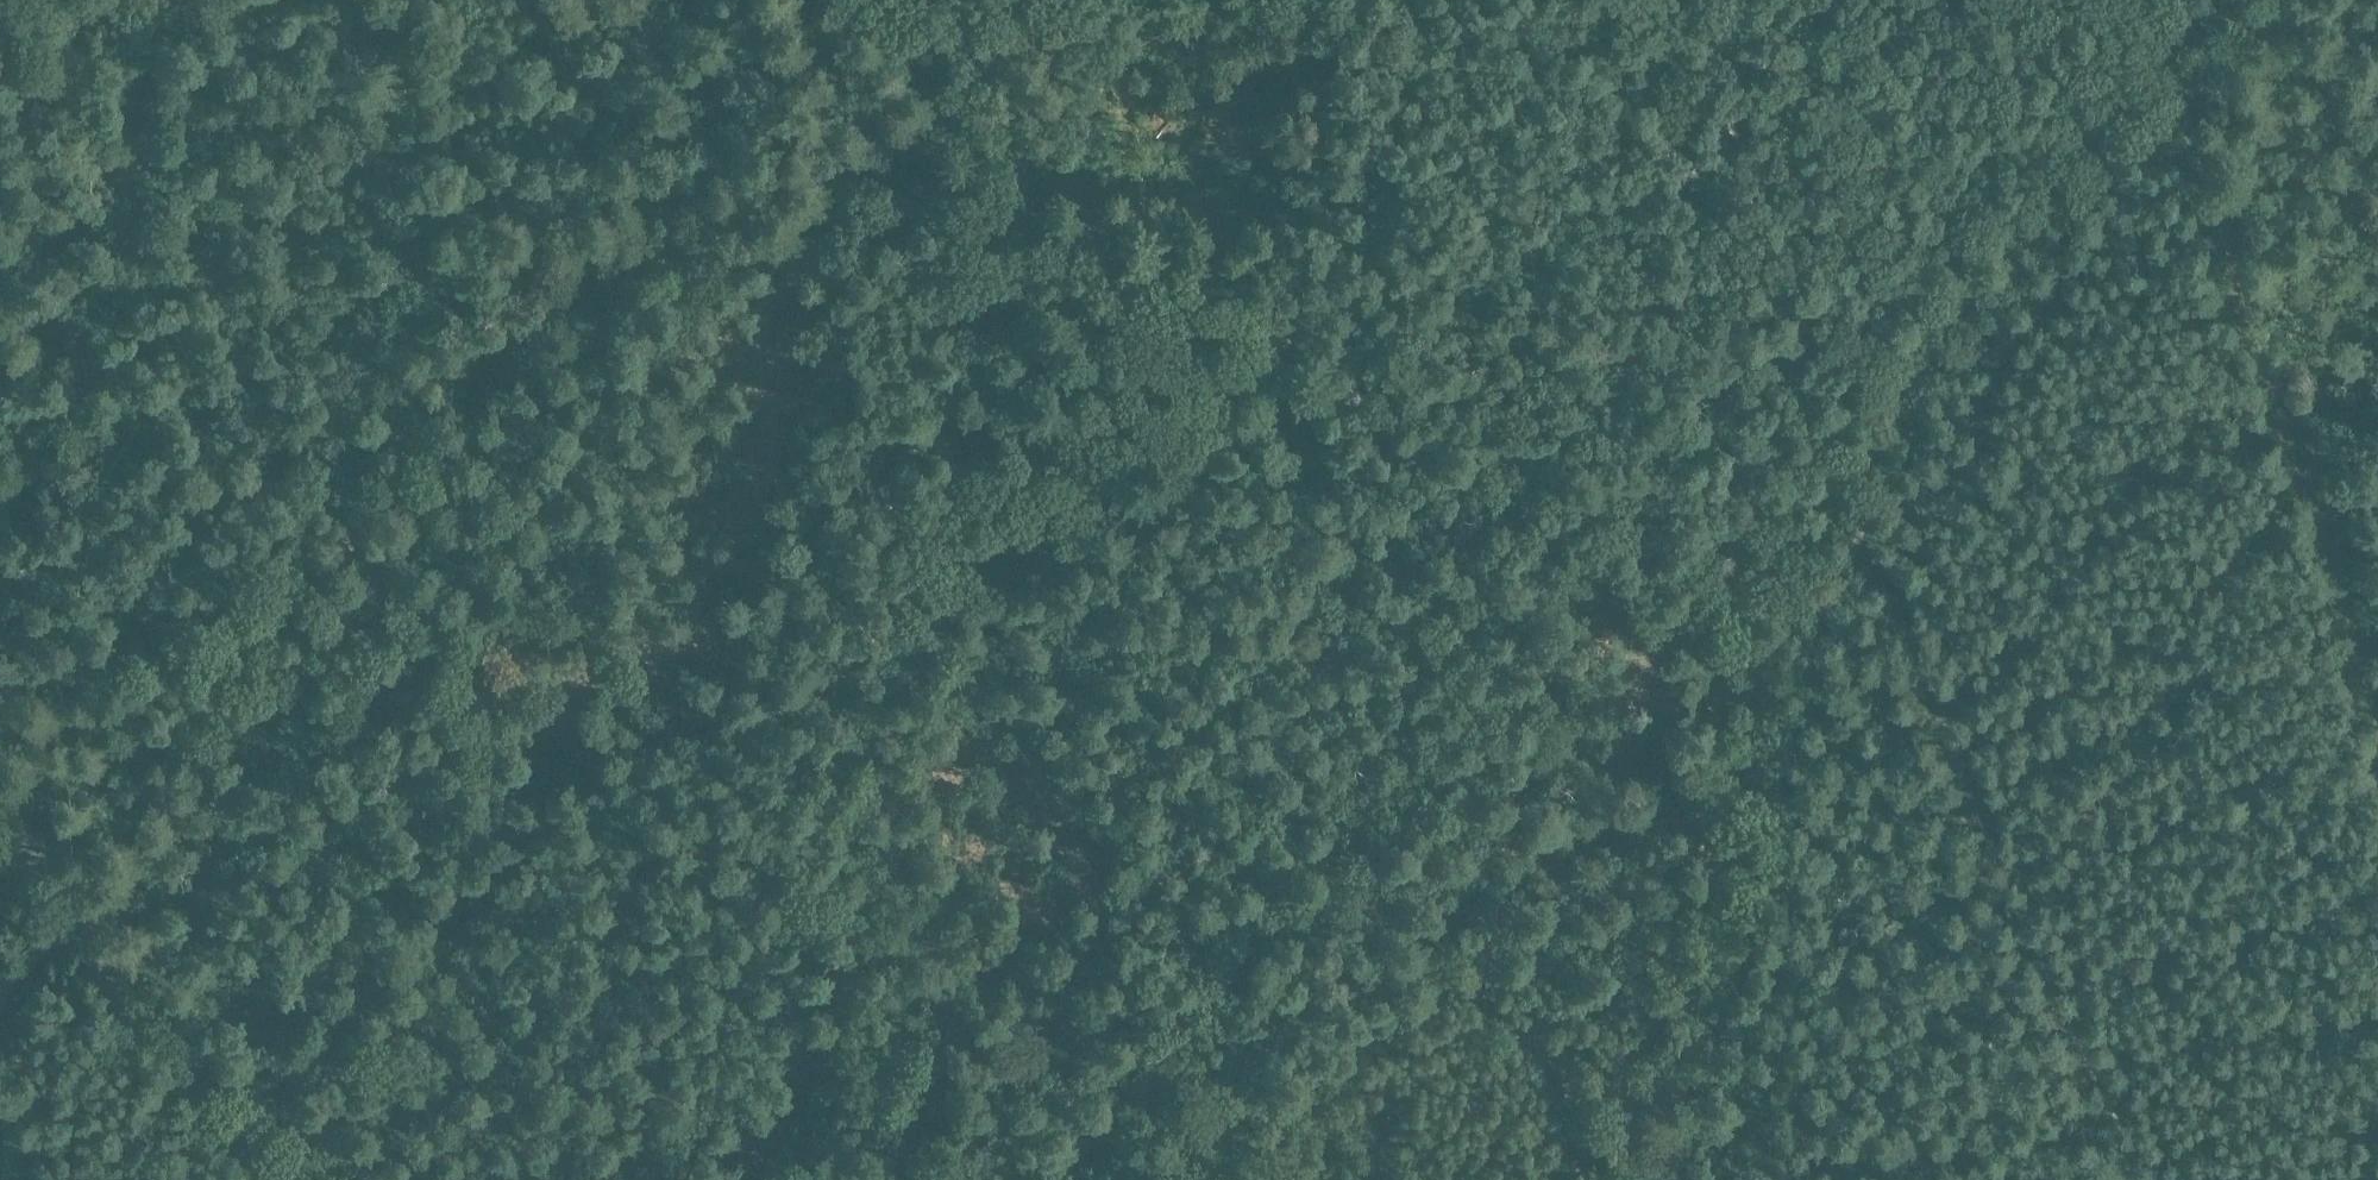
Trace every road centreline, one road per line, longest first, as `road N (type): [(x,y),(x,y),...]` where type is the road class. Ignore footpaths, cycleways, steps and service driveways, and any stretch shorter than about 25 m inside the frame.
road 1 (track): [(0,328),(60,335),(263,454),(535,711),(669,812),(855,918),(898,801),(996,610)]
road 2 (track): [(1611,1097),(1678,953),(1765,640),(1805,539),(2001,223),(2132,55),(2187,0)]
road 3 (track): [(996,610),(994,571),(1019,539),(1191,462),(1318,377),(1373,426),(1708,637),(1815,642)]
road 4 (track): [(1611,1097),(1588,1086),(1302,831),(1142,678),(1076,633),(996,610)]
road 5 (track): [(2147,1179),(1999,871),(1893,573),(1865,521),(1830,496)]
road 6 (track): [(2152,0),(2377,721)]
road 7 (track): [(1318,377),(1291,338),(1230,281),(1015,143),(975,98),(928,0)]
road 8 (unclassified): [(315,1179),(220,1103),(185,1061),(0,798)]
road 9 (track): [(740,1179),(802,1061),(855,918)]

